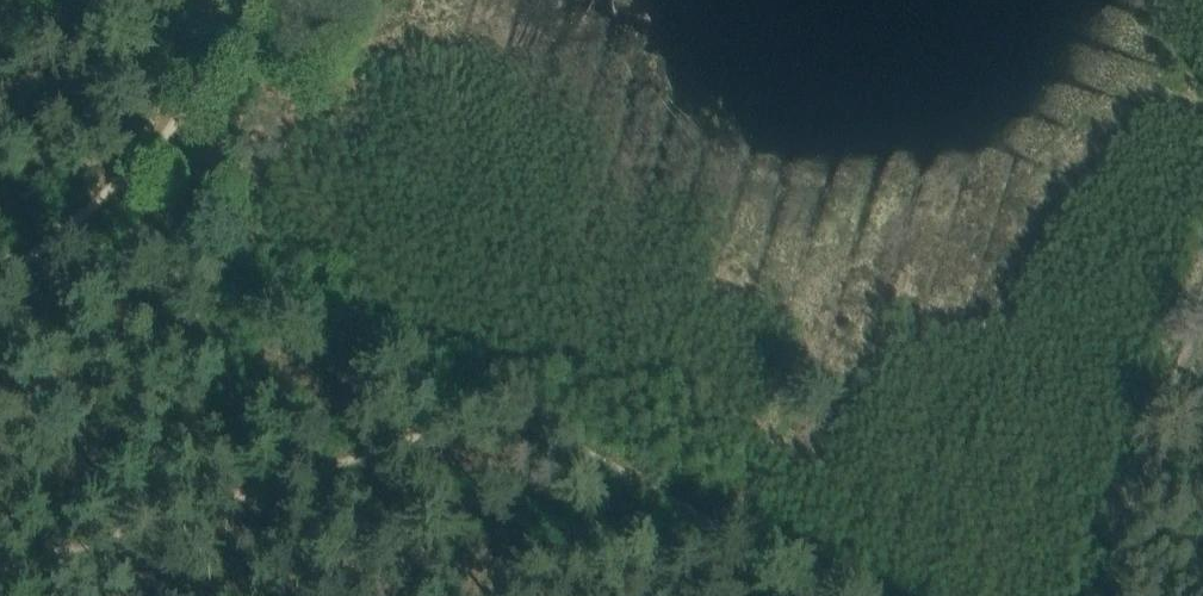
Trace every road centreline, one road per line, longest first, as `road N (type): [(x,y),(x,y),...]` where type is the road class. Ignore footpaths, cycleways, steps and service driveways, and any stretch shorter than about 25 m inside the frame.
road 1 (track): [(848,595),(564,437),(498,417),(459,424),(0,586)]
road 2 (track): [(255,0),(142,163),(0,281)]
road 3 (track): [(1202,298),(1099,595)]

